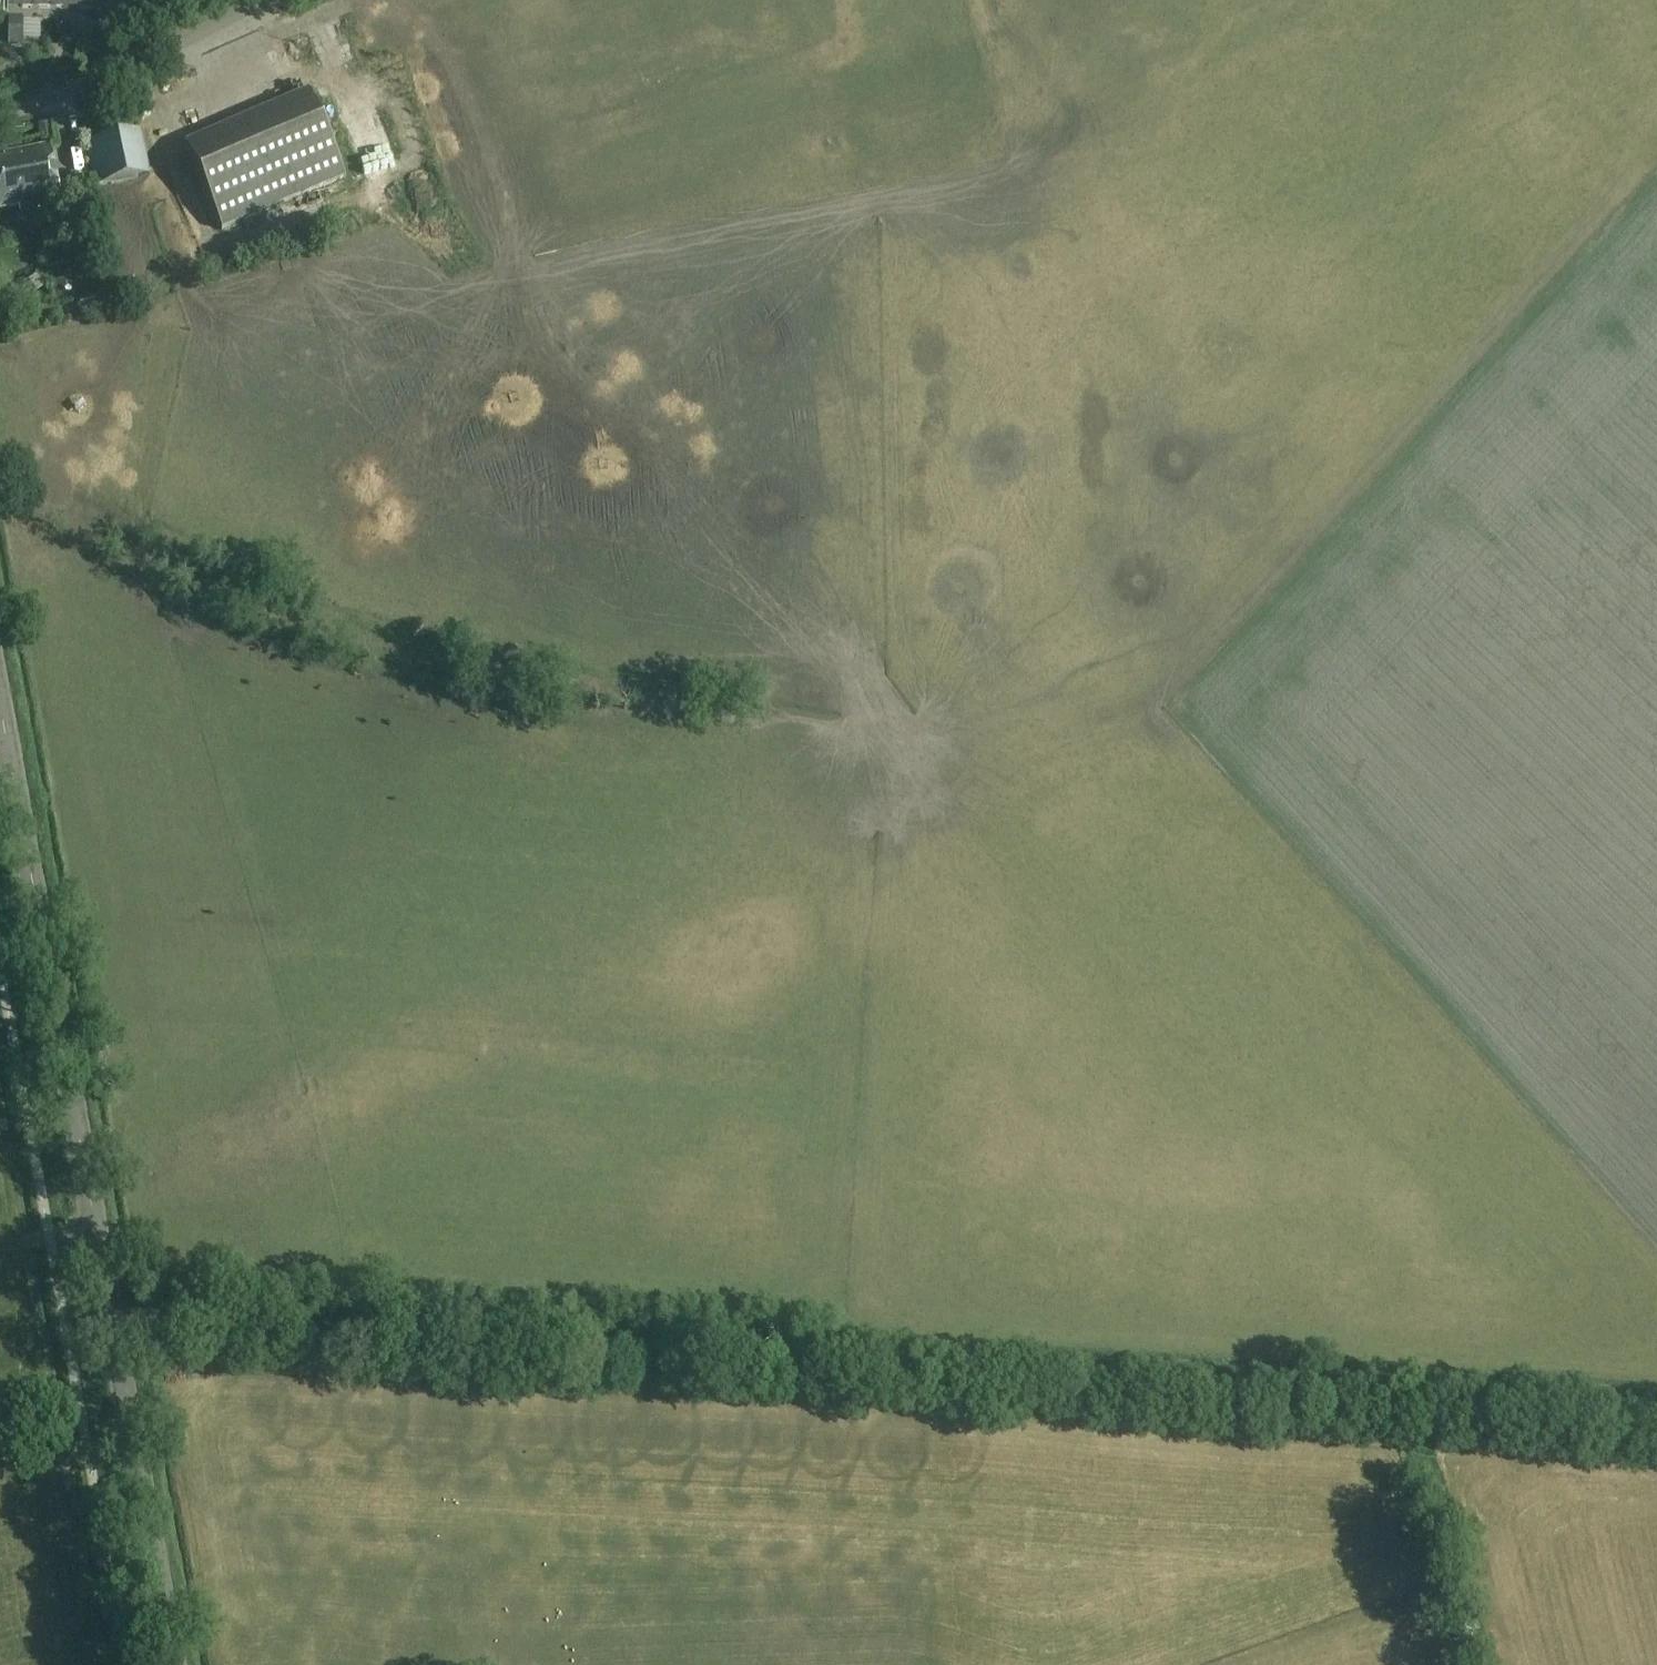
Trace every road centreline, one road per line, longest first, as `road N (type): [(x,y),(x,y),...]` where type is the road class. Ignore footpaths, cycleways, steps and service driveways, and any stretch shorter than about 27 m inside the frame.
road 1 (track): [(113,1312),(1656,1410)]
road 2 (tertiary): [(176,1664),(0,696)]
road 3 (unclassified): [(0,115),(123,70),(259,0)]

